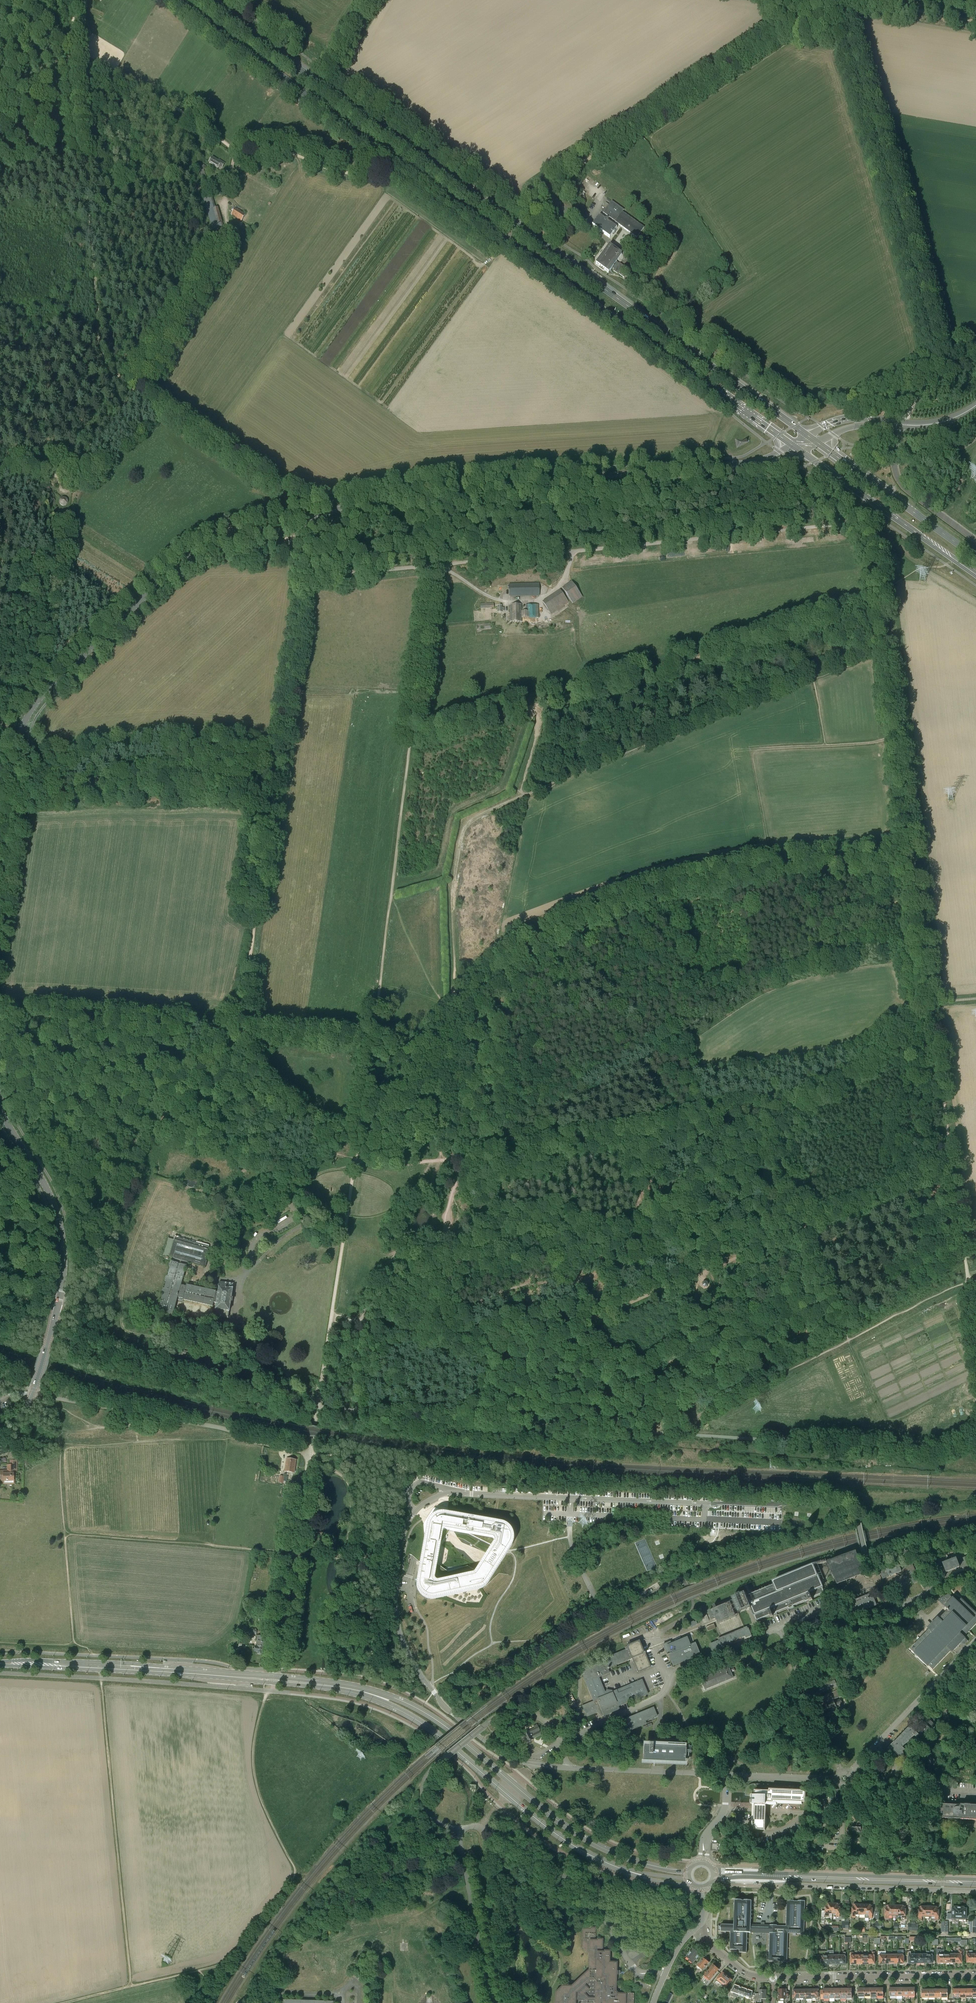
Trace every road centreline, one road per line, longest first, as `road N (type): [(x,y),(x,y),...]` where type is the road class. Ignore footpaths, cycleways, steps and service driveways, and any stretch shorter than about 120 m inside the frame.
road 1 (secondary): [(0,875),(19,740),(31,710),(193,555),(414,491),(716,467)]
road 2 (primary): [(181,0),(790,444)]
road 3 (primary): [(806,434),(210,0)]
road 4 (track): [(309,561),(242,998),(251,1031)]
road 5 (primary): [(273,1683),(388,1705),(598,1859),(689,1880)]
road 6 (primary): [(689,1872),(646,1866),(579,1836),(403,1701),(274,1676)]
road 7 (track): [(903,424),(936,346),(832,0)]
road 8 (track): [(73,0),(99,344),(134,390)]
road 9 (unclassified): [(462,1723),(419,1673),(398,1628),(396,1573),(409,1519),(448,1493),(571,1498)]
road 10 (track): [(931,1003),(885,613)]
road 11 (track): [(824,0),(561,177),(527,211)]
road 12 (secondary): [(0,1427),(33,1393),(64,1268),(50,1195),(0,1110)]
road 13 (unclassified): [(571,1498),(845,1507),(856,1518),(866,1558)]
road 14 (track): [(758,533),(434,565)]
road 15 (primary): [(274,1676),(0,1661)]
road 16 (primary): [(0,1665),(273,1683)]
road 17 (residential): [(666,1970),(634,1970),(594,1898),(570,1880),(488,1829),(457,1830)]
road 18 (unclassified): [(274,1676),(317,1408)]
road 19 (track): [(317,1408),(357,1158)]
road 20 (track): [(251,1031),(0,1011)]
road 21 (track): [(65,1534),(294,1553)]
road 22 (track): [(134,390),(312,515)]
road 23 (primary): [(800,451),(975,575)]
road 24 (unclassified): [(779,1628),(813,1613),(852,1627),(975,1572)]
road 25 (track): [(258,155),(234,149),(169,103),(73,56)]
road 26 (unclassified): [(687,1588),(678,1582),(602,1608),(573,1552),(571,1498)]
road 27 (residential): [(975,1891),(787,1885),(773,1876)]
road 28 (residential): [(975,1975),(772,1978)]
road 29 (primary): [(773,1876),(975,1883)]
road 30 (primary): [(975,557),(817,442)]
road 31 (track): [(513,2002),(481,1826)]
road 32 (unclassified): [(495,2002),(457,1830)]
road 33 (track): [(434,565),(411,736)]
road 34 (track): [(134,390),(224,245)]
road 35 (track): [(447,564),(496,600),(533,602),(562,581),(574,551)]
road 36 (track): [(951,1165),(931,1003)]
road 37 (track): [(411,736),(391,894)]
road 38 (residential): [(841,1772),(779,1628)]
road 39 (unclassified): [(726,1774),(570,1768)]
road 40 (residential): [(975,541),(901,483),(894,462),(903,424)]
road 41 (track): [(391,894),(372,1042)]
road 42 (track): [(898,738),(750,749)]
road 43 (unclassified): [(975,1640),(875,1745)]
road 44 (track): [(434,565),(326,575),(309,561)]
road 45 (unclassified): [(559,1744),(659,1696),(668,1683)]
road 46 (unclassified): [(668,1683),(677,1670),(779,1628)]
road 47 (track): [(251,1031),(372,1042)]
road 48 (track): [(969,1285),(951,1165)]
road 49 (track): [(857,0),(975,20)]

